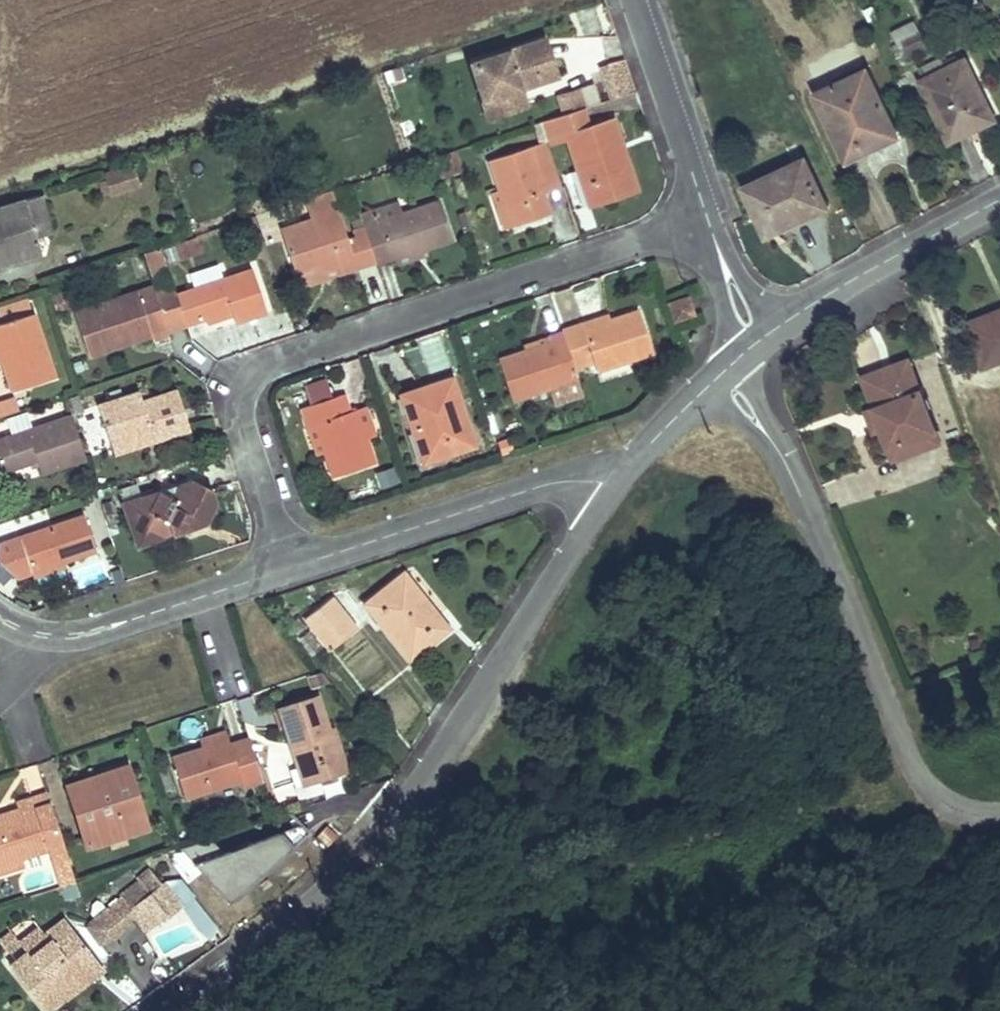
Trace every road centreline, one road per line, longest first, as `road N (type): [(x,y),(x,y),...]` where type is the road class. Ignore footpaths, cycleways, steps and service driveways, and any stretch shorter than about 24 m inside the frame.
road 1 (residential): [(162,1010),(342,869),(460,724),(613,490)]
road 2 (residential): [(288,569),(242,386),(264,363),(707,218)]
road 3 (residential): [(776,446),(833,565),(913,771),(958,813),(999,816)]
road 4 (residential): [(613,490),(552,483),(288,569)]
road 5 (residential): [(288,569),(130,623),(33,635)]
road 6 (residential): [(779,327),(999,200)]
road 7 (residential): [(707,218),(636,0)]
road 8 (residential): [(707,218),(720,291),(745,355)]
road 9 (residential): [(613,490),(705,390)]
road 10 (residential): [(779,327),(738,278),(707,218)]

